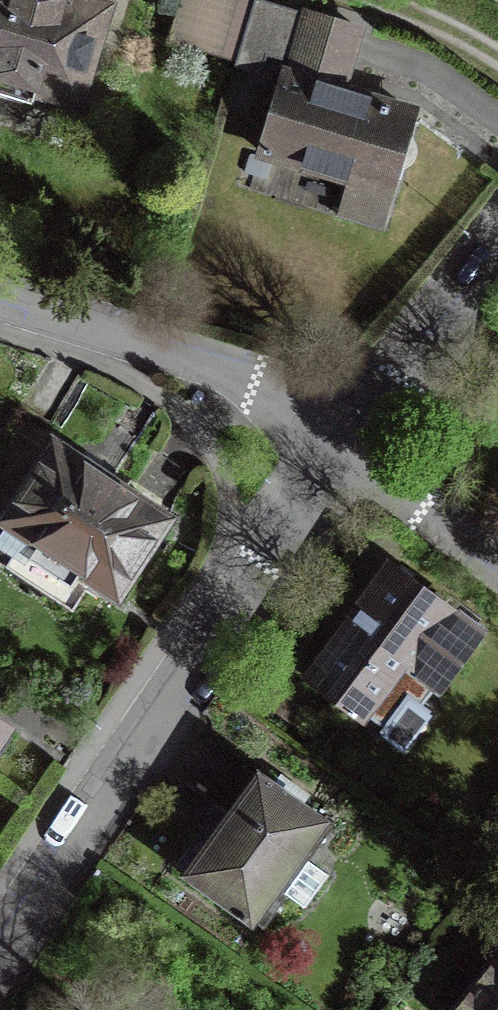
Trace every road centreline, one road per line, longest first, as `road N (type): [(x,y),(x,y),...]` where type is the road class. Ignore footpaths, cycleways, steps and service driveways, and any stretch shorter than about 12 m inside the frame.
road 1 (residential): [(342,445),(0,953)]
road 2 (residential): [(342,445),(249,379),(0,301)]
road 3 (residential): [(497,257),(342,445)]
road 4 (residential): [(342,445),(497,560)]

